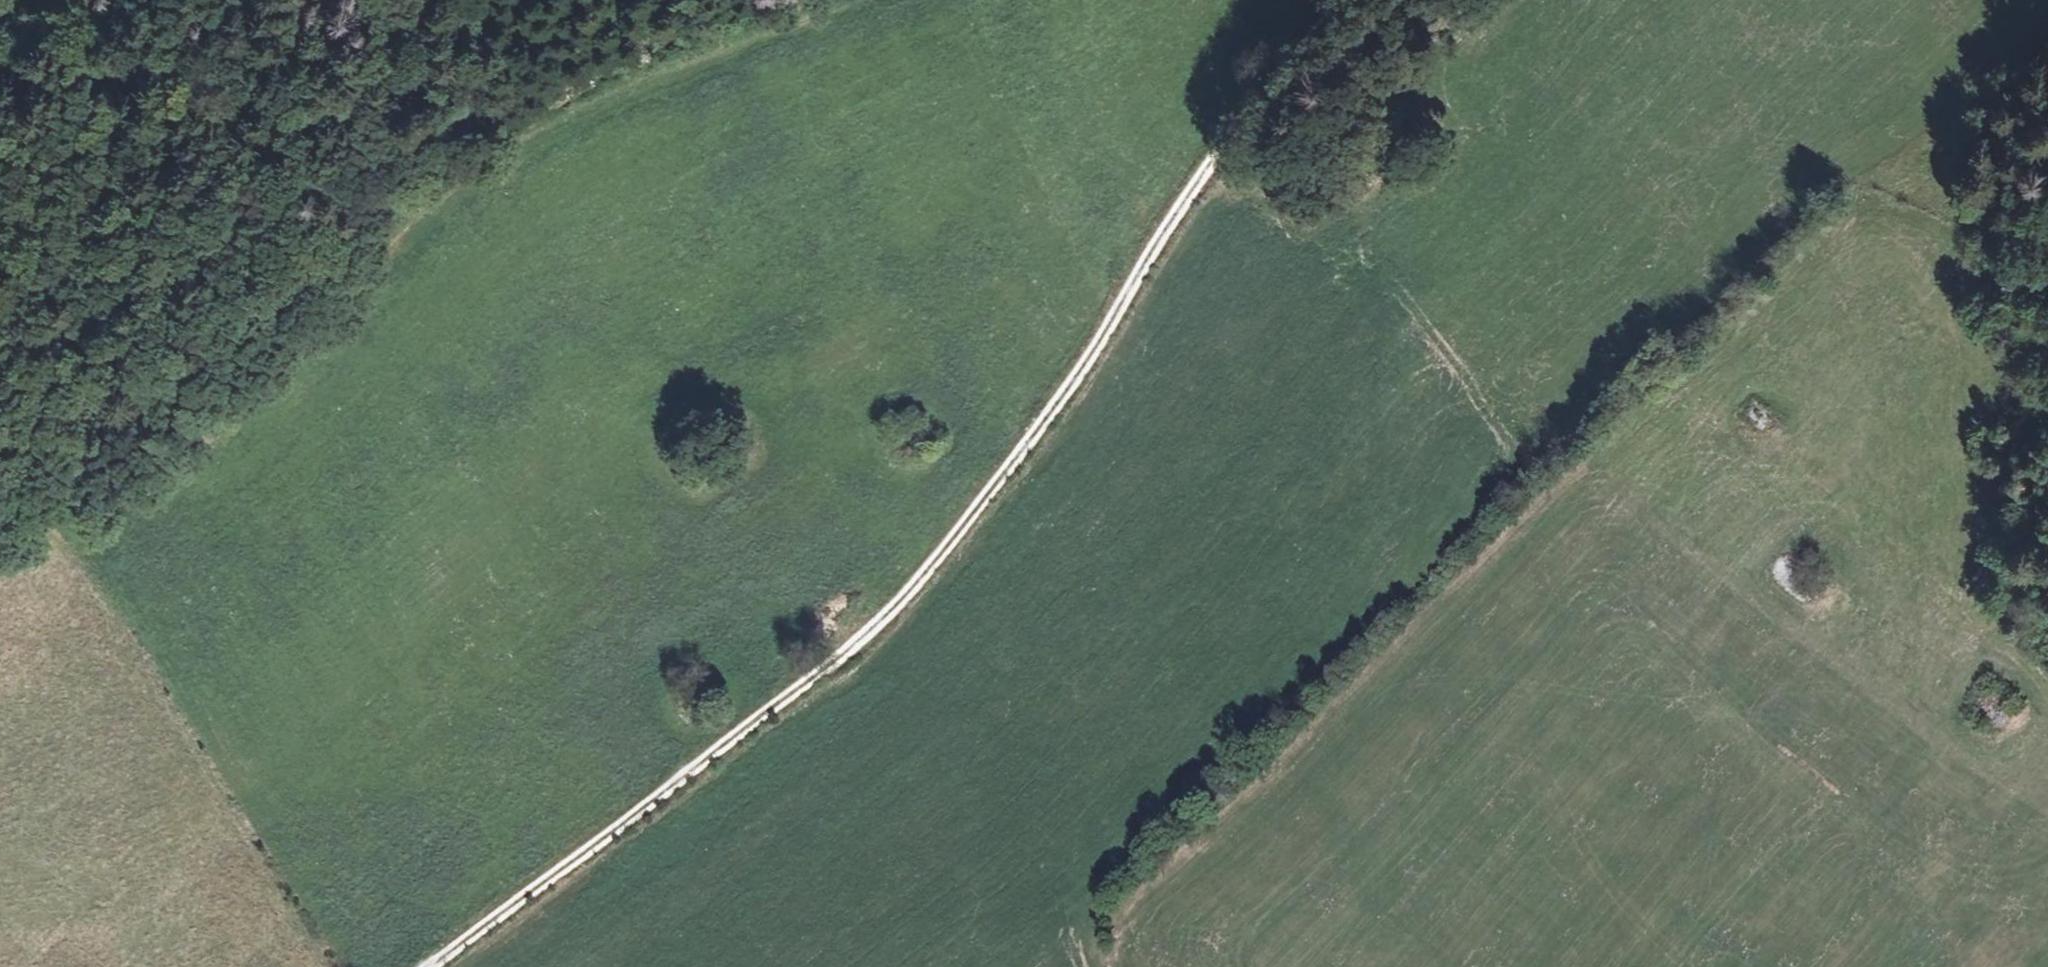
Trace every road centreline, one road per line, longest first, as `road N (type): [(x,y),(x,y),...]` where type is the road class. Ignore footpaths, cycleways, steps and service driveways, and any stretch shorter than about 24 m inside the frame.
road 1 (track): [(1341,0),(1183,202),(1096,347),(1002,477),(866,638),(437,966)]

